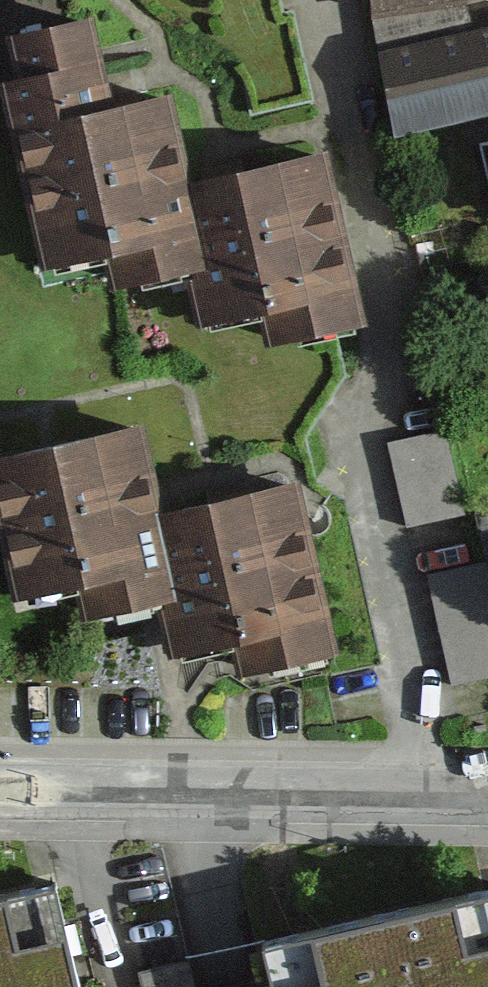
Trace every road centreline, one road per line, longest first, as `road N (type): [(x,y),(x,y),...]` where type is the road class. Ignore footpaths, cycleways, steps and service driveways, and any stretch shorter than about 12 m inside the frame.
road 1 (residential): [(487,791),(0,786)]

